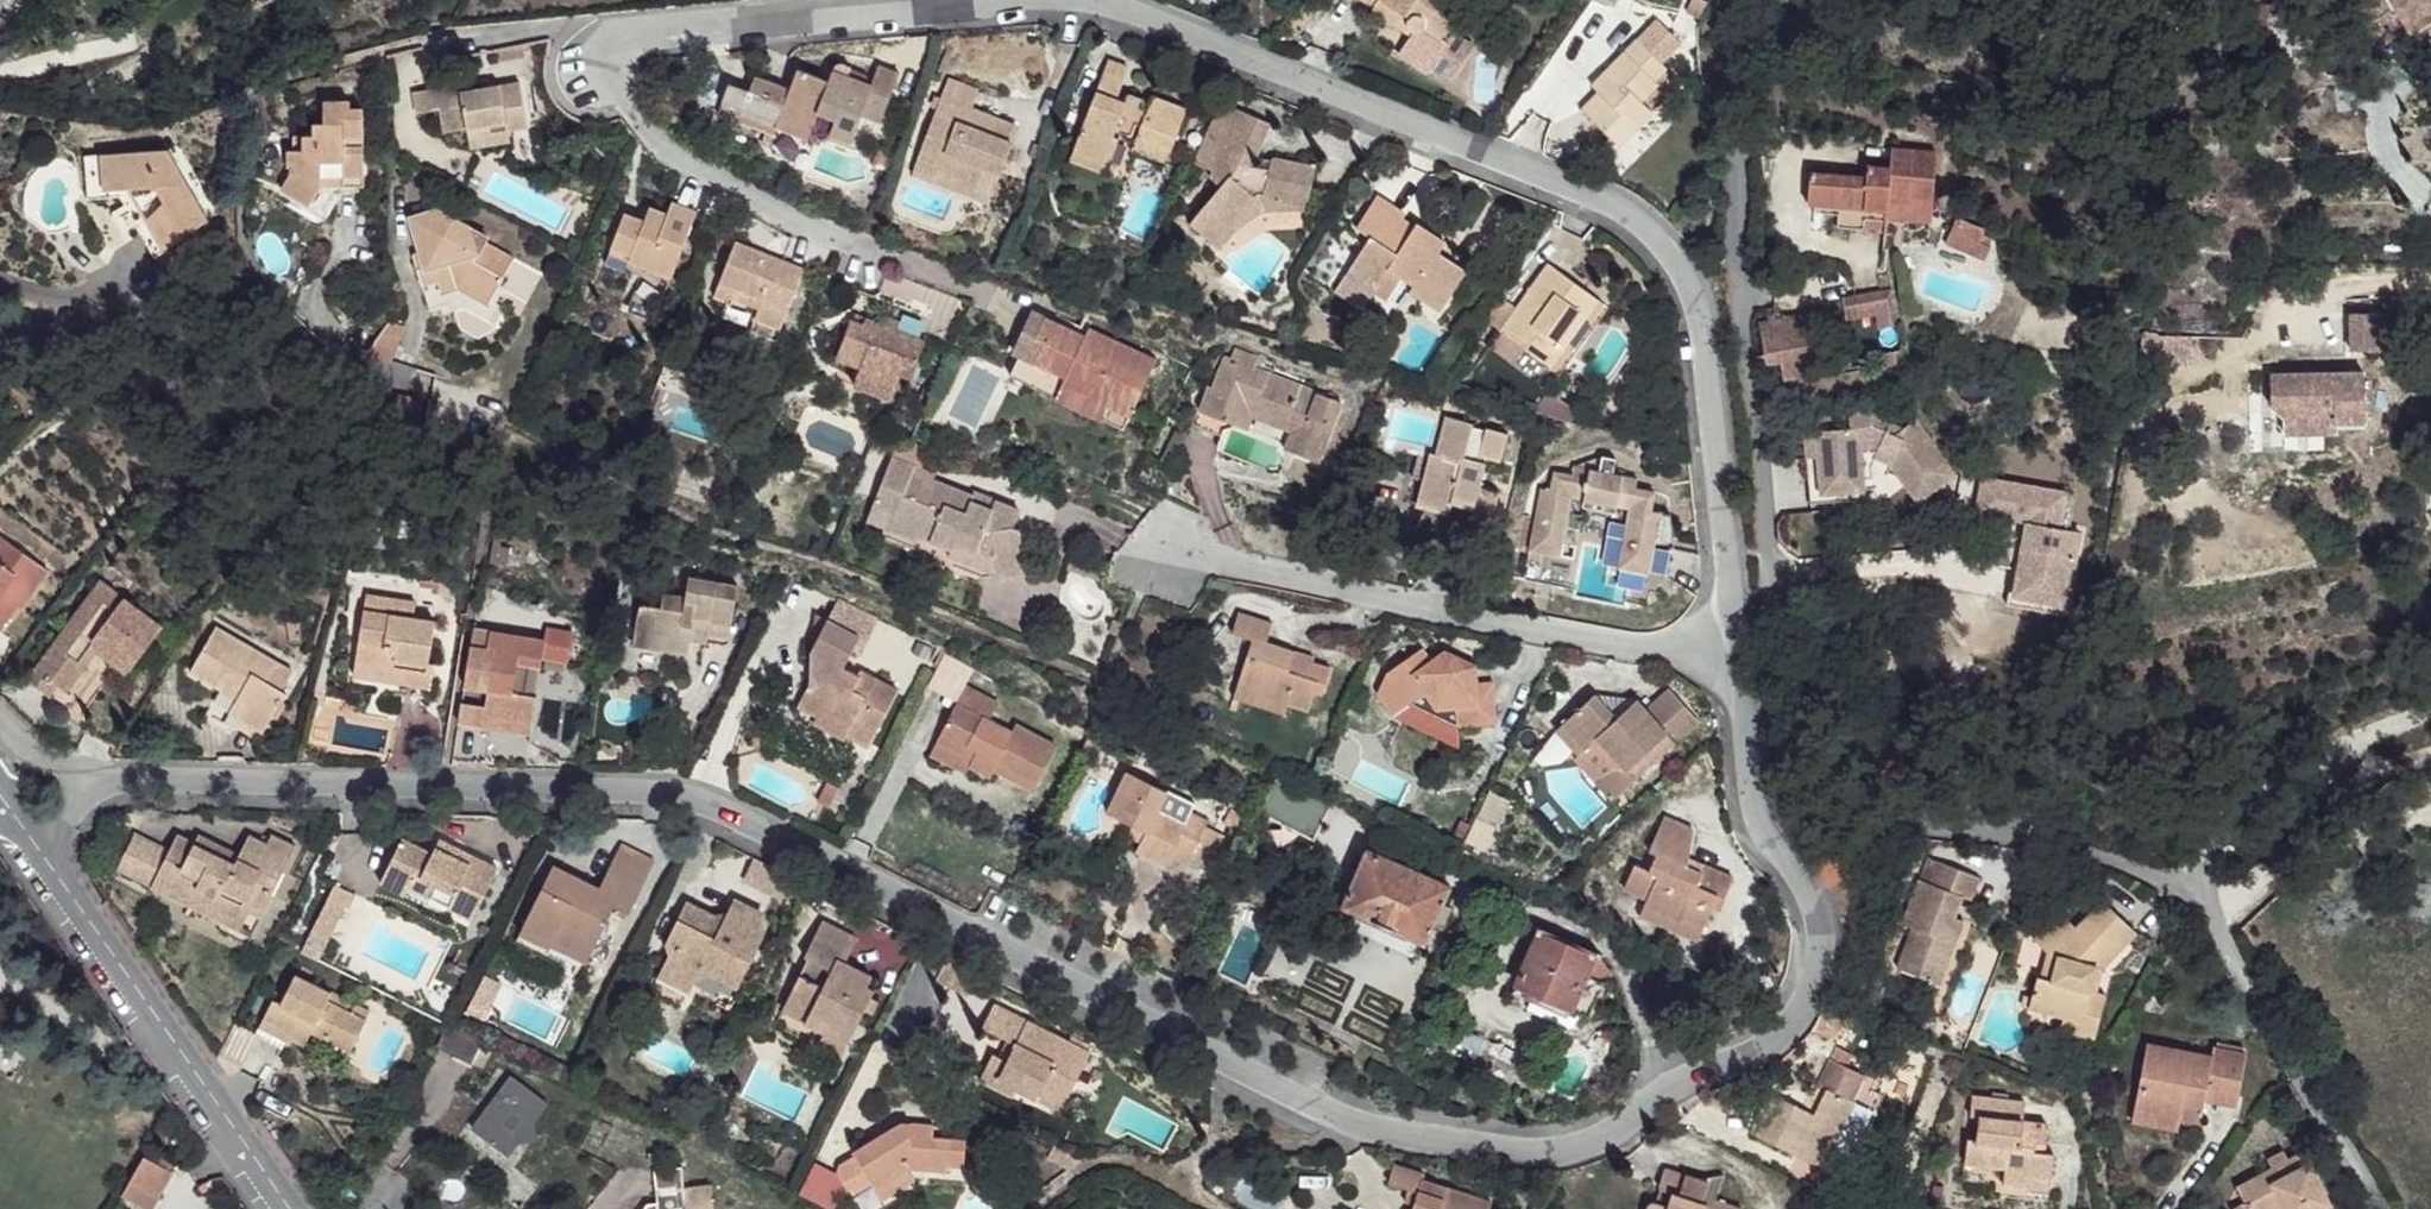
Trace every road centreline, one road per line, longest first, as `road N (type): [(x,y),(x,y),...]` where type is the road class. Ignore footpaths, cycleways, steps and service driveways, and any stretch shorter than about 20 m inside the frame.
road 1 (residential): [(1722,658),(1749,753),(1834,936),(1791,1020),(1573,1151),(1415,1140),(1229,1064),(696,795),(420,780),(63,780)]
road 2 (residential): [(1078,15),(1203,36),(1572,169),(1666,240),(1715,337),(1724,502),(1722,658)]
road 3 (residential): [(863,258),(737,209),(643,125),(632,47),(780,25),(1078,15)]
road 4 (residential): [(2393,1208),(2198,871),(2046,821),(1934,825),(1817,847)]
road 5 (residential): [(1187,549),(1722,658)]
road 6 (residential): [(290,1208),(0,798)]
road 7 (residential): [(385,385),(359,407),(214,392),(0,328)]

